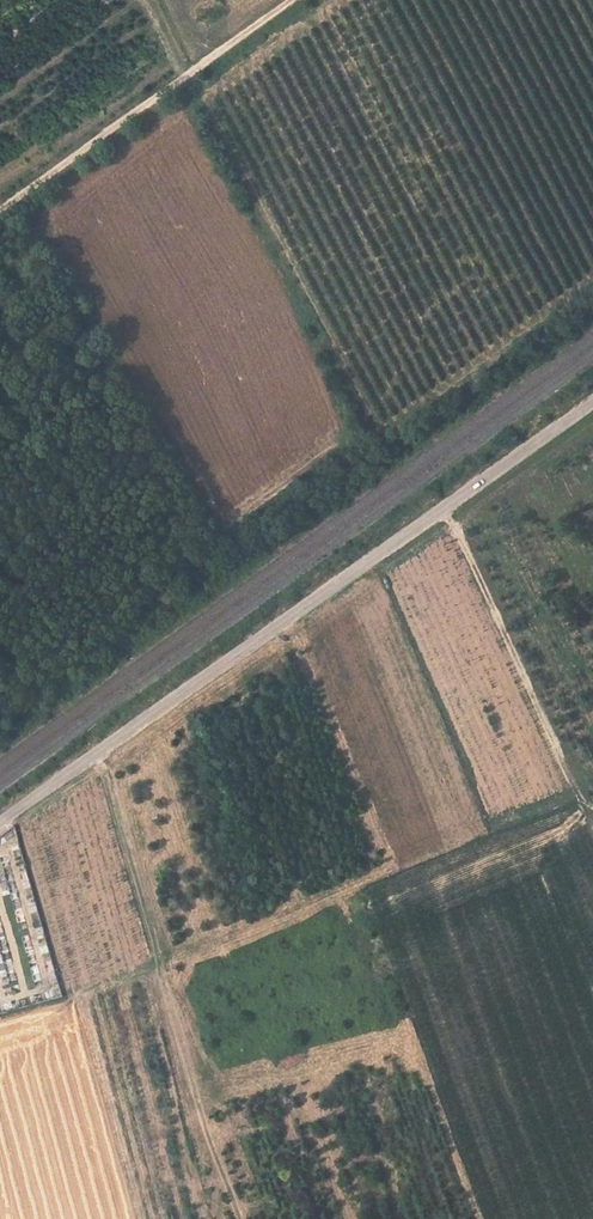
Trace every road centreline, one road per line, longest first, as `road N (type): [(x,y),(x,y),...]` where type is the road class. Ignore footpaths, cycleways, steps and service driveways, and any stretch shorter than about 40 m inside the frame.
road 1 (unclassified): [(592,401),(0,825)]
road 2 (track): [(0,209),(291,0)]
road 3 (track): [(100,751),(198,1088)]
road 4 (track): [(444,506),(579,801),(592,809)]

